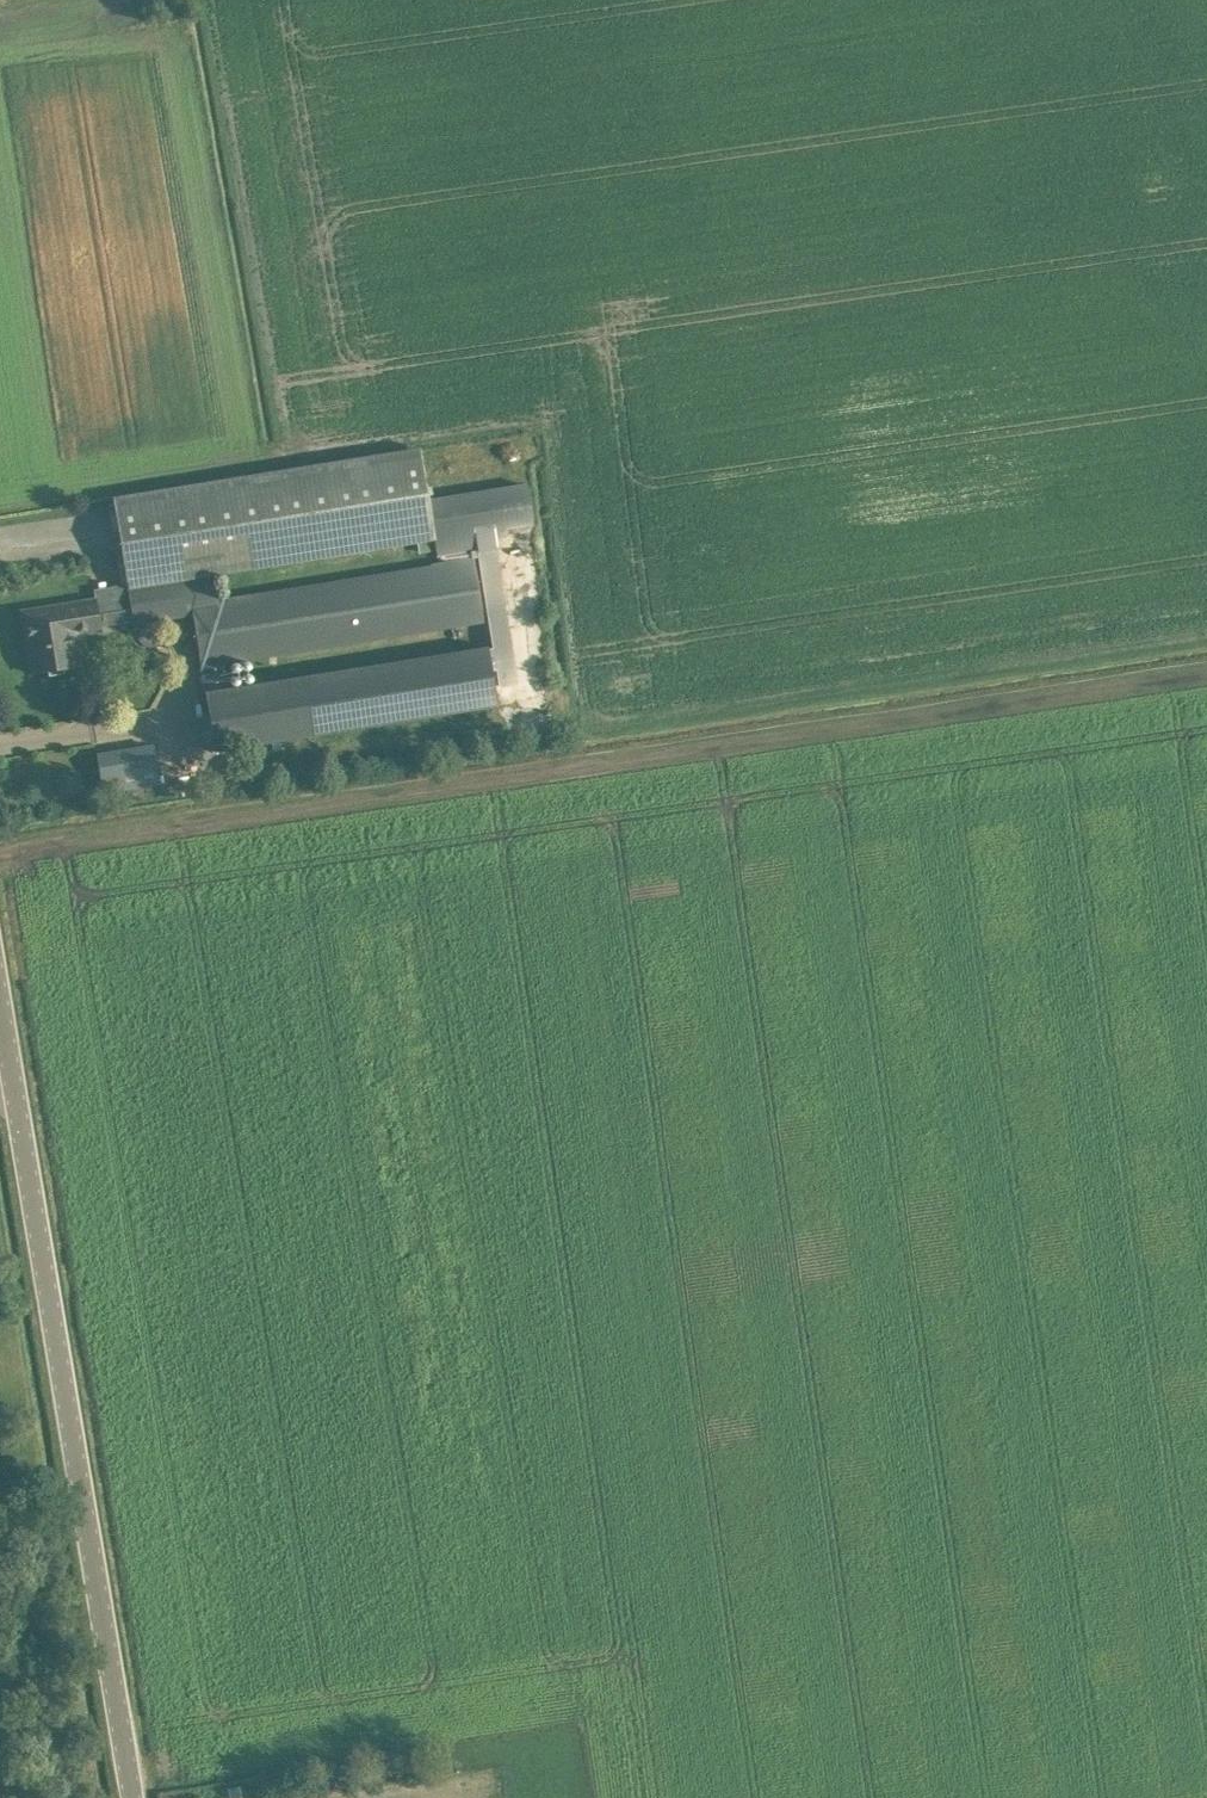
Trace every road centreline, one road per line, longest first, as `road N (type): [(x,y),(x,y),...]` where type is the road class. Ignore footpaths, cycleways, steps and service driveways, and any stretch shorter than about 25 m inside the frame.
road 1 (unclassified): [(134,1797),(16,1093)]

